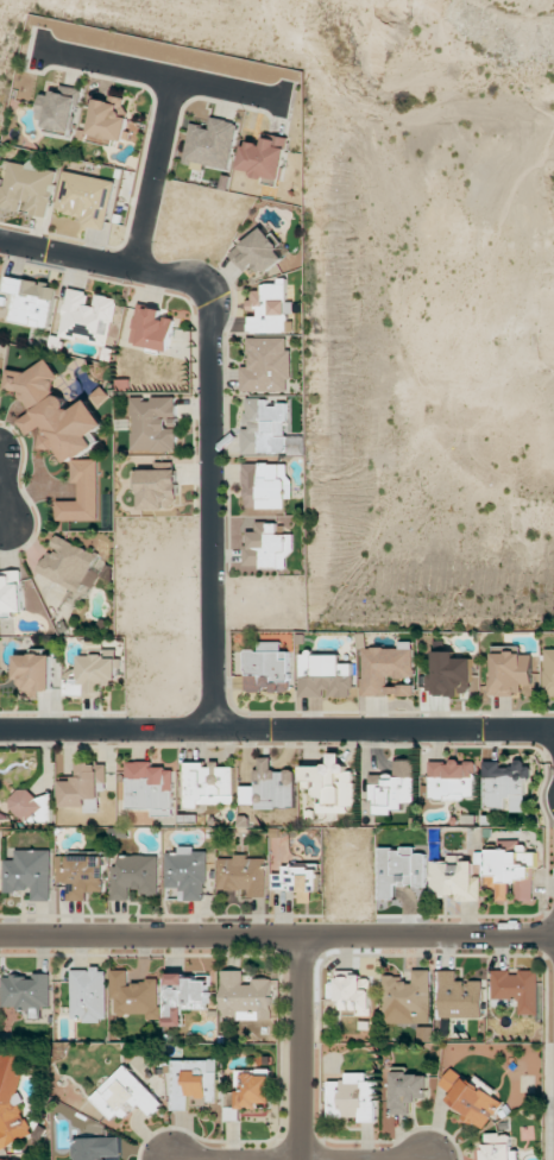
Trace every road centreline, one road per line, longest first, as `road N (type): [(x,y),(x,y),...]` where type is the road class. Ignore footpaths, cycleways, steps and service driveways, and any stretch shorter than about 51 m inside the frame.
road 1 (residential): [(0,241),(178,279),(215,301),(213,729)]
road 2 (residential): [(0,730),(553,729)]
road 3 (residential): [(553,938),(0,937)]
road 4 (residential): [(38,50),(289,103)]
road 5 (residential): [(302,1159),(301,938)]
road 6 (residential): [(175,78),(136,270)]

